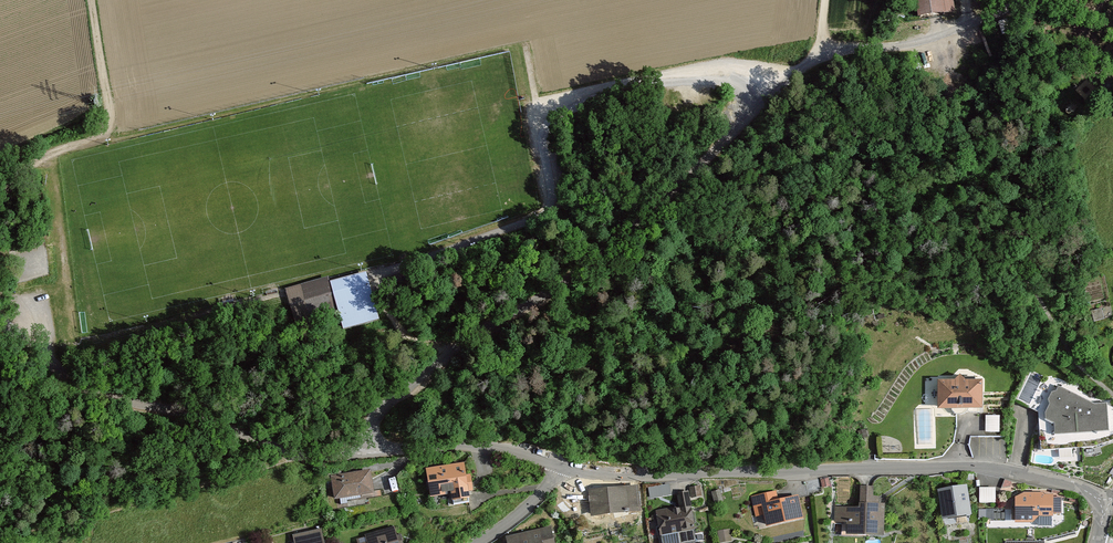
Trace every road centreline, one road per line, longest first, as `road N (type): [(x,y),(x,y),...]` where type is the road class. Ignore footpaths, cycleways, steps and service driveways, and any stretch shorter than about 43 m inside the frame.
road 1 (unclassified): [(377,459),(374,423),(409,383),(610,240),(818,58),(934,35),(1035,0)]
road 2 (residential): [(571,467),(668,477),(1007,469),(1082,489),(1101,505)]
road 3 (residential): [(0,314),(18,313),(54,366),(107,396),(316,458),(377,459)]
road 4 (track): [(790,85),(709,73),(535,121),(551,202)]
road 5 (track): [(0,530),(35,531),(316,458)]
road 6 (track): [(0,193),(13,175),(111,134),(93,0)]
road 7 (residential): [(377,459),(532,455),(571,467)]

